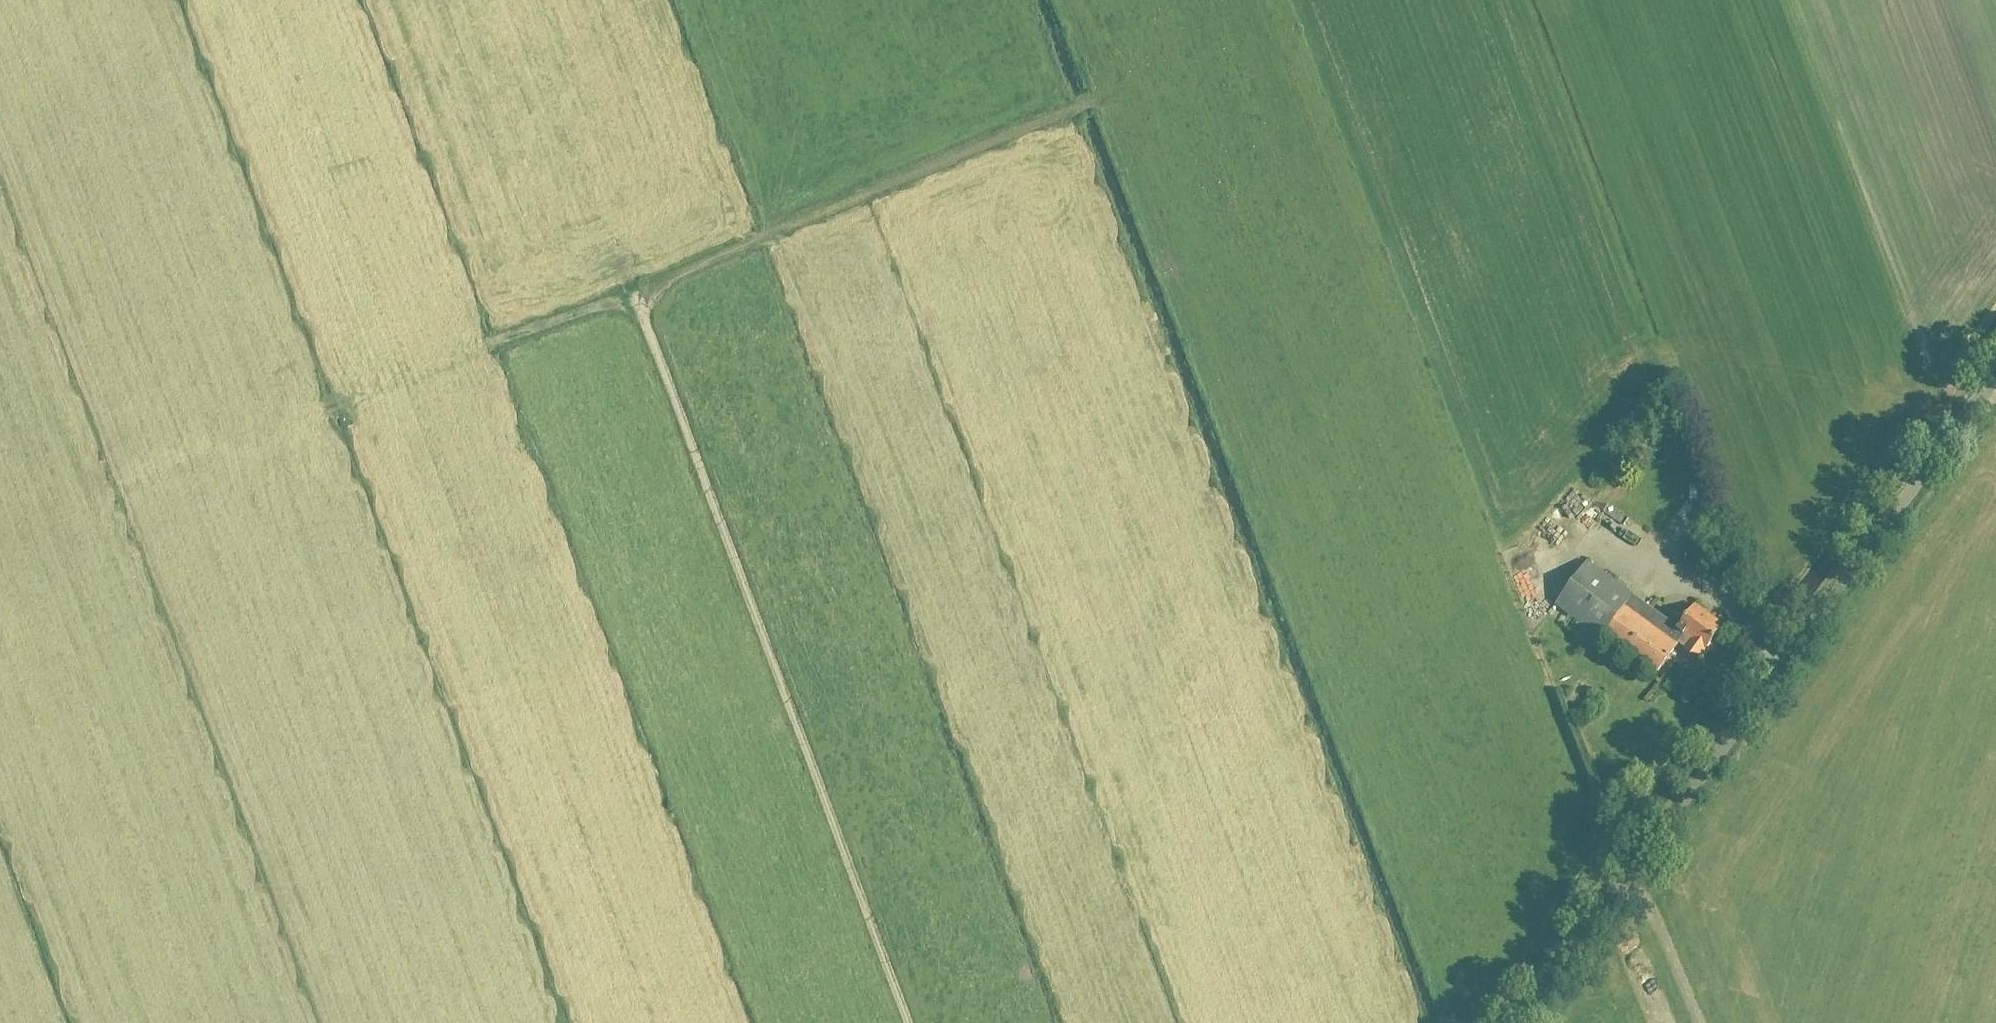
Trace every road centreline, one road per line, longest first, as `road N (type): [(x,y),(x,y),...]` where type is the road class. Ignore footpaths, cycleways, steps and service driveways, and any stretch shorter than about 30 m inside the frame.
road 1 (unclassified): [(1532,1022),(1995,386)]

